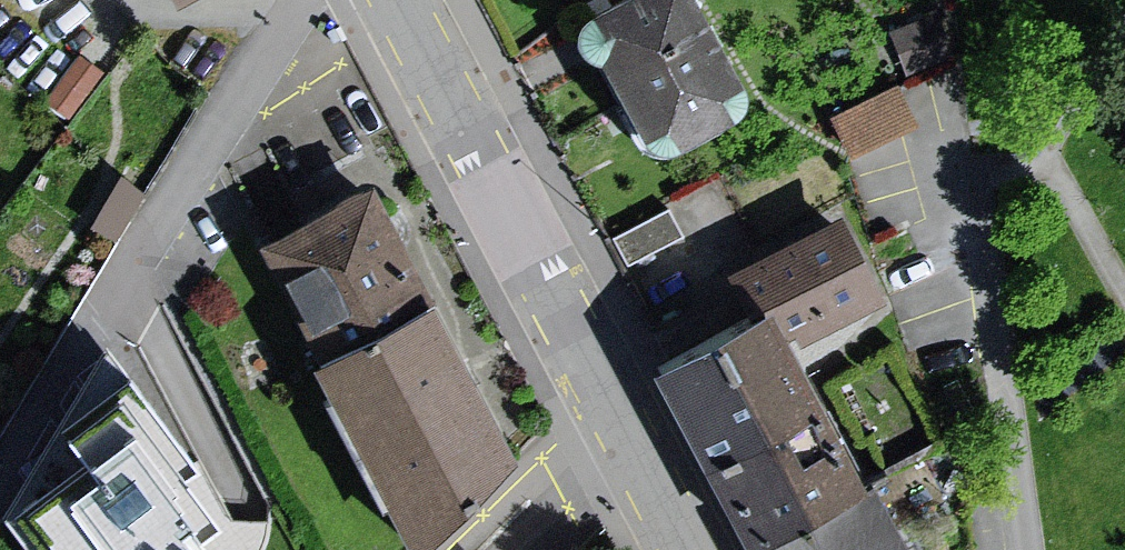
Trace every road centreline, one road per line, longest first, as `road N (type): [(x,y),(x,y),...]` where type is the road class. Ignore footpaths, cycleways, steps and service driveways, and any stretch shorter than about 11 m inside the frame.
road 1 (residential): [(399,0),(607,398)]
road 2 (unclassified): [(461,549),(607,398)]
road 3 (residential): [(607,398),(689,549)]

